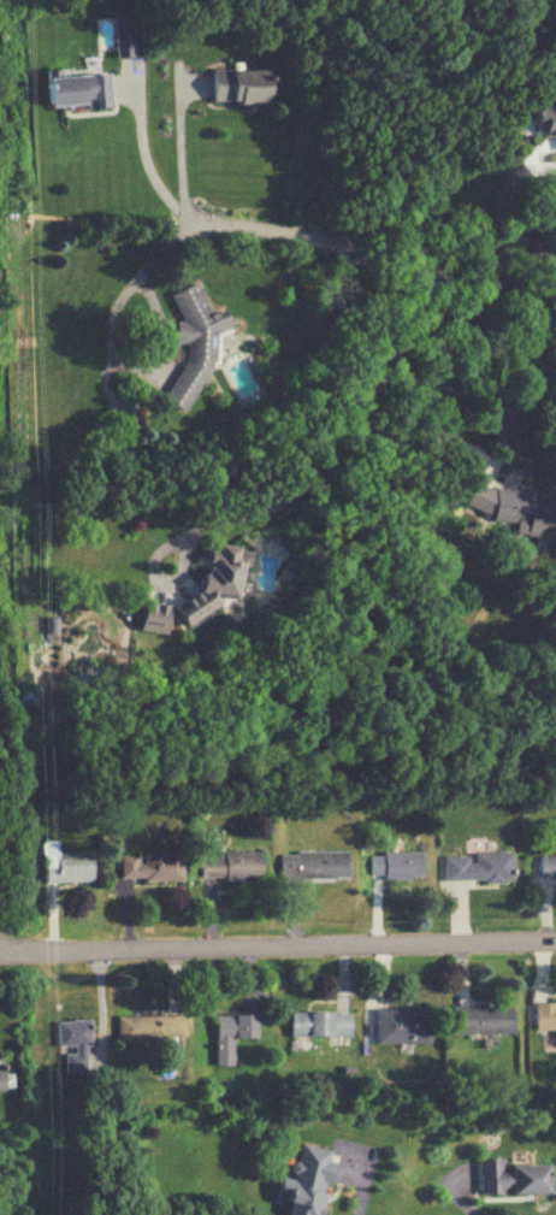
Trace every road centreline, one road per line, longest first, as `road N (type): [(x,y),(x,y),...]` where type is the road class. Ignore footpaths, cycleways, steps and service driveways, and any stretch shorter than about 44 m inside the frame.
road 1 (residential): [(0,947),(555,939)]
road 2 (residential): [(555,272),(416,272),(291,232),(193,220)]

